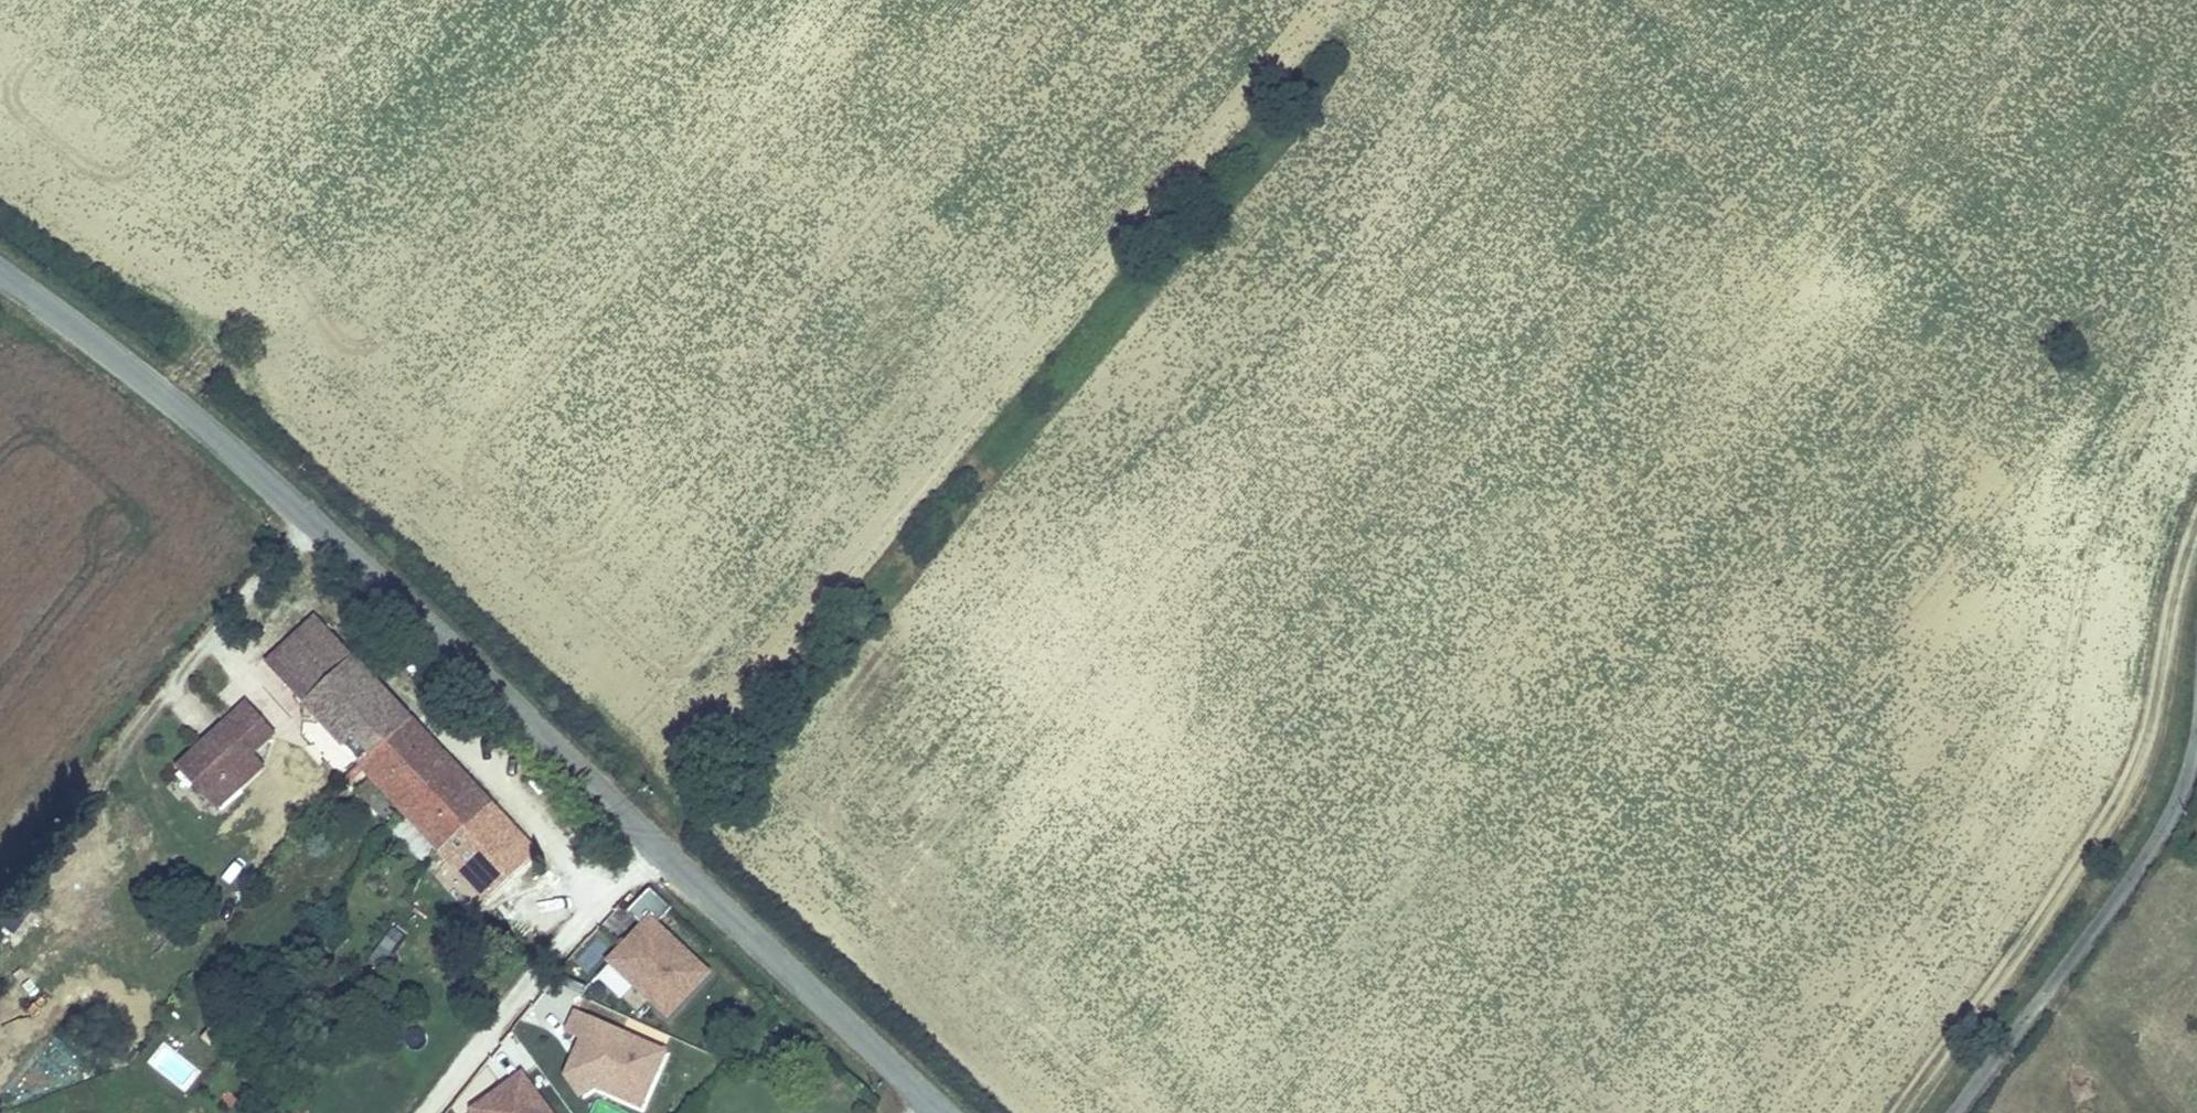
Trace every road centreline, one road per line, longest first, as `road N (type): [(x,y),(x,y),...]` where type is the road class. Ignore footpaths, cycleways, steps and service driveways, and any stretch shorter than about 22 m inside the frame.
road 1 (tertiary): [(0,266),(281,484),(928,1112)]
road 2 (track): [(2196,513),(2179,554),(2139,760),(2081,861),(1899,1112)]
road 3 (residential): [(1944,1112),(2141,850),(2182,775),(2196,714)]

